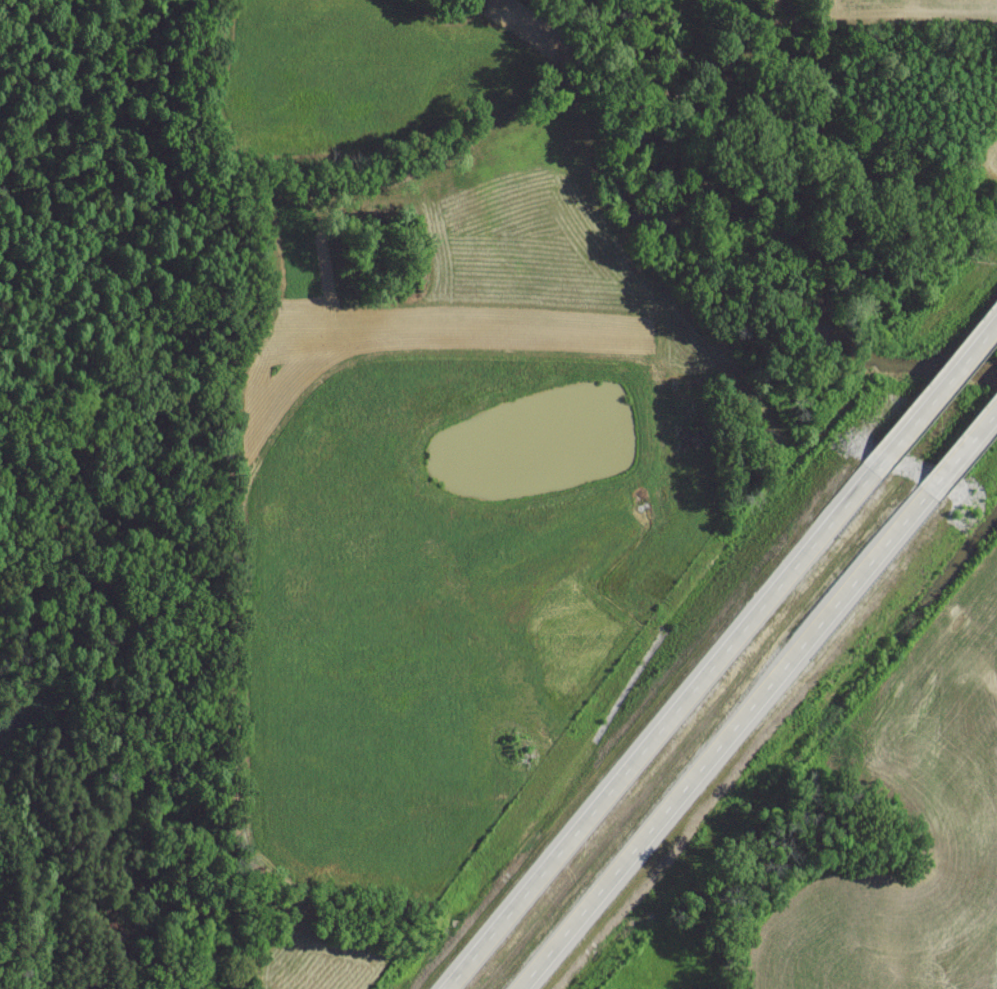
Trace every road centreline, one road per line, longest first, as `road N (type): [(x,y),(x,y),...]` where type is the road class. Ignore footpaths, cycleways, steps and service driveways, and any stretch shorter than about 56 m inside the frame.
road 1 (motorway): [(909,432),(440,988)]
road 2 (motorway): [(513,988),(949,469)]
road 3 (motorway): [(996,321),(909,432)]

